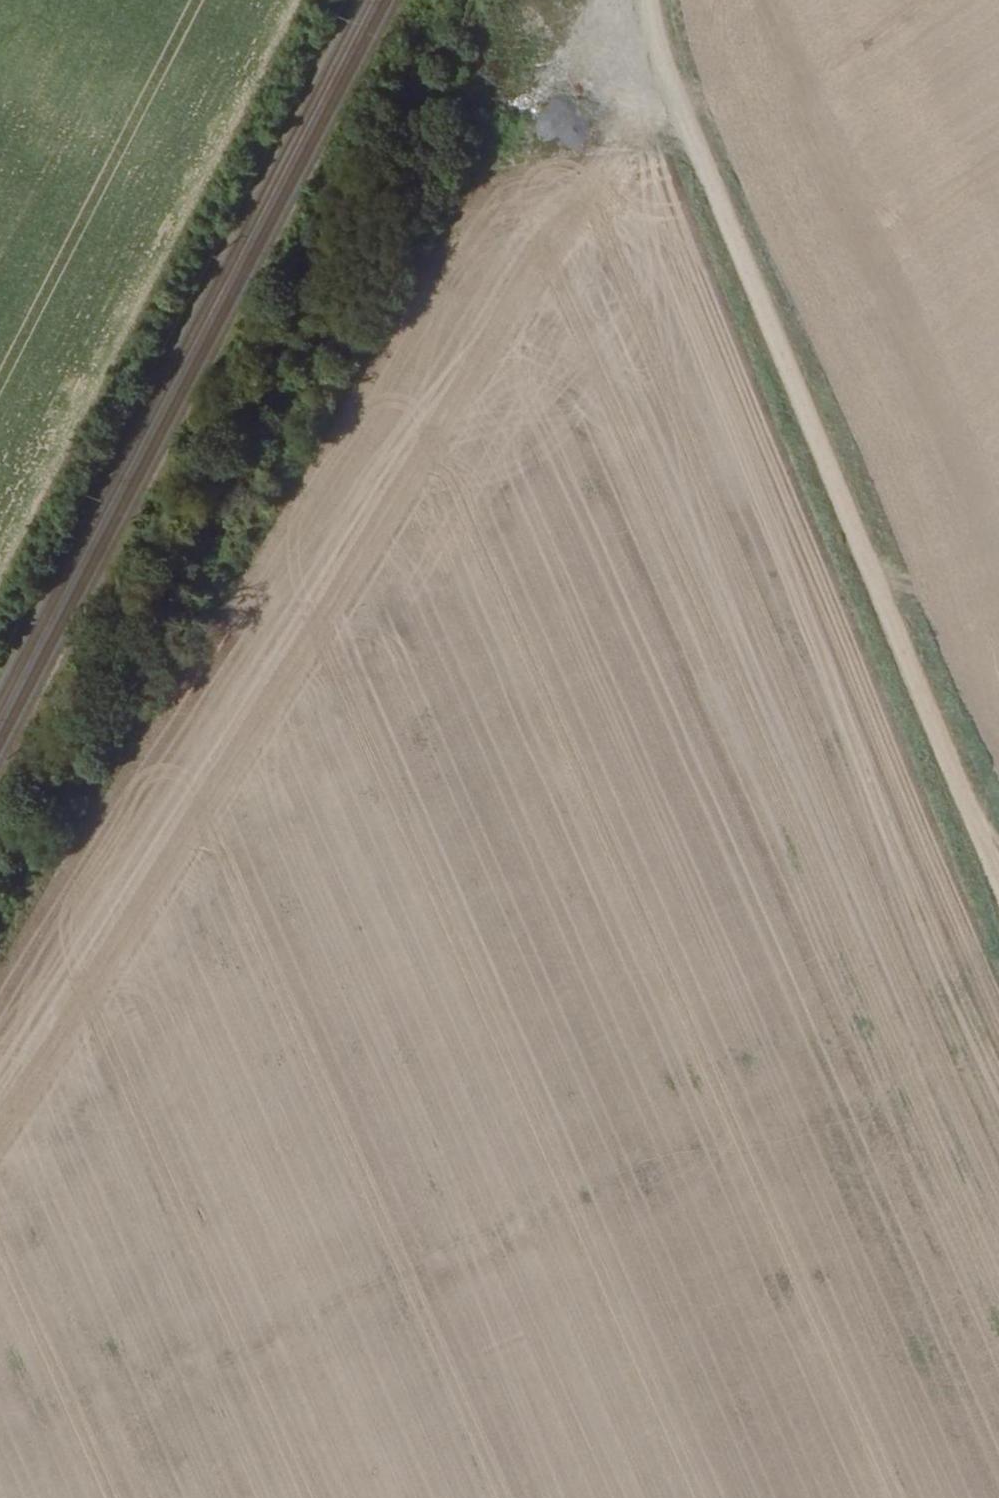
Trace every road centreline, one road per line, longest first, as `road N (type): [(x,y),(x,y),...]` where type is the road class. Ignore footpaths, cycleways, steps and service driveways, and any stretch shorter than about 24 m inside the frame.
road 1 (track): [(650,0),(663,67),(998,894)]

